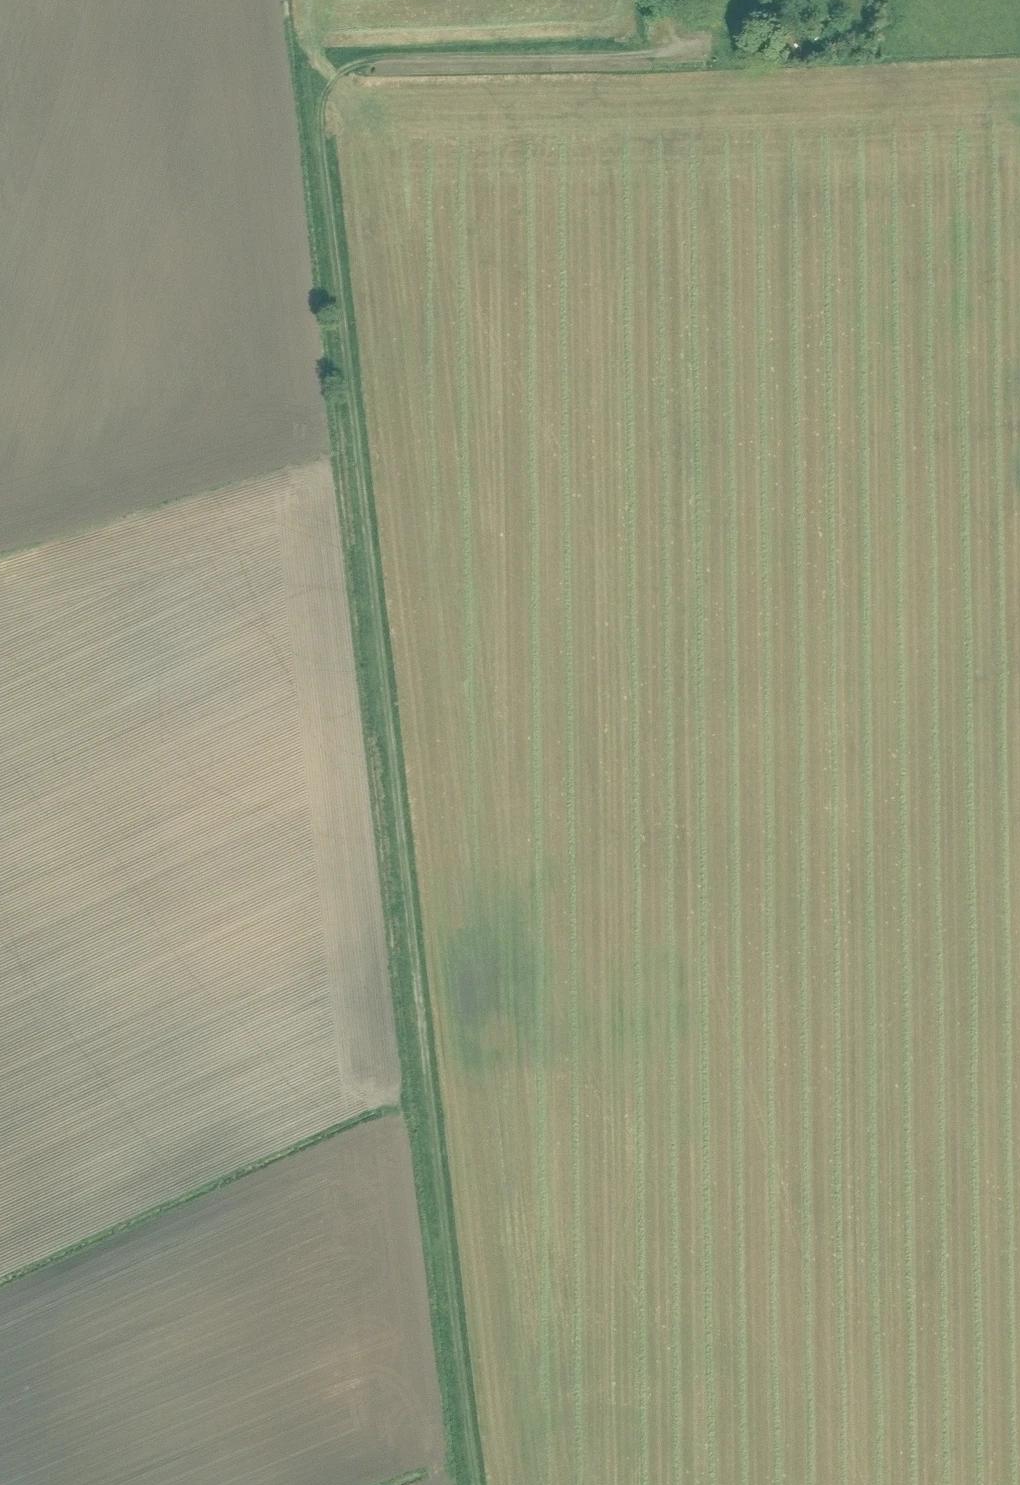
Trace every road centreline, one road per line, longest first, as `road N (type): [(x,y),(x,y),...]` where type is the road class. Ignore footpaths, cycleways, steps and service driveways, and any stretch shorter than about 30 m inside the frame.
road 1 (track): [(475,1484),(314,78),(342,68),(702,53)]

